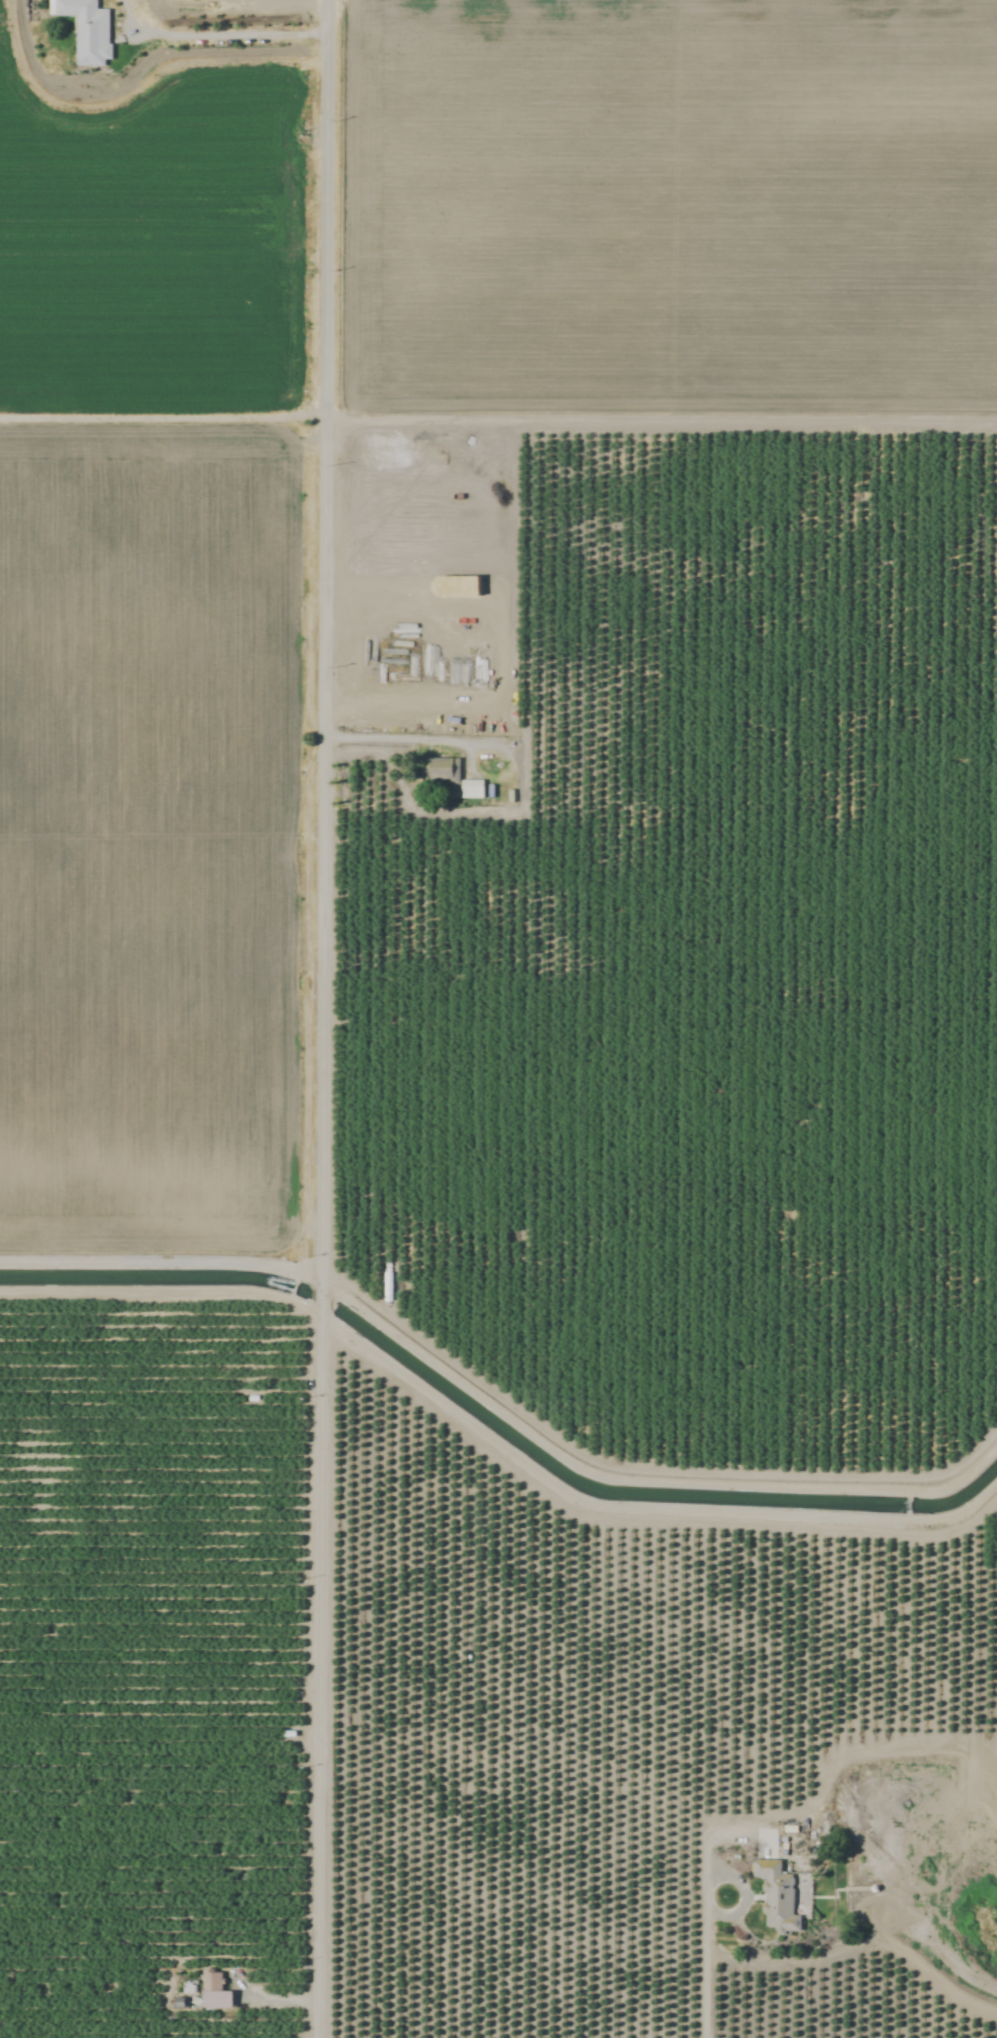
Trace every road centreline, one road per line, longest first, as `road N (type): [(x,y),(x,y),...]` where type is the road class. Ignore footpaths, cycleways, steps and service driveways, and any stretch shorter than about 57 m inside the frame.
road 1 (residential): [(327,0),(322,1287)]
road 2 (residential): [(322,1310),(320,2037)]

